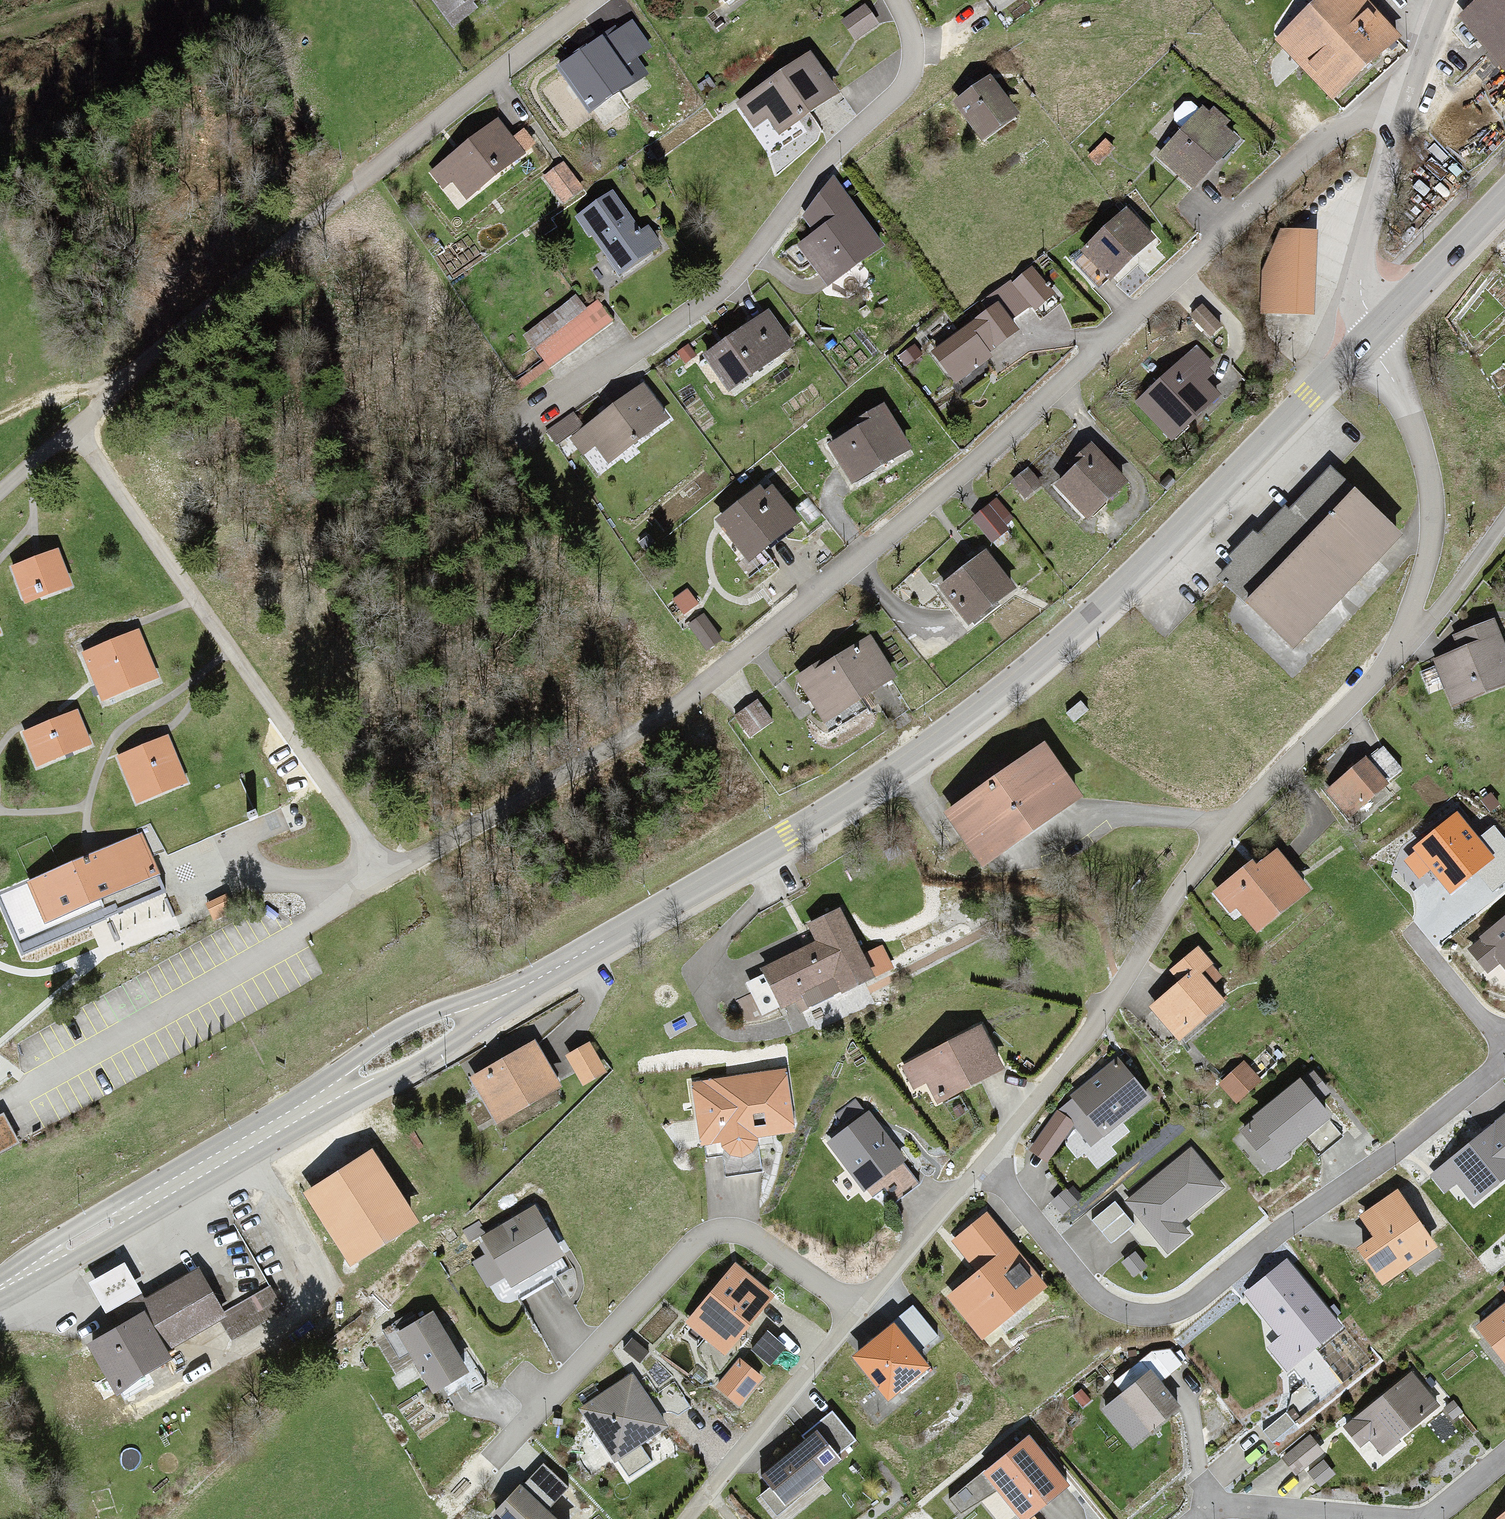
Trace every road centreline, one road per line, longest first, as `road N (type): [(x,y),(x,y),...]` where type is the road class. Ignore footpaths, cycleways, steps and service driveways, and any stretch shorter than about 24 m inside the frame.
road 1 (primary): [(1369,338),(1100,607),(912,758),(789,836),(410,1044),(0,1287)]
road 2 (residential): [(1407,98),(1347,122),(1294,162),(982,456),(677,707),(386,879)]
road 3 (residential): [(75,429),(190,315),(592,0)]
road 4 (residential): [(989,1160),(1091,1290),(1121,1311),(1157,1316),(1192,1303),(1504,1062)]
road 5 (residential): [(989,1160),(1095,1026),(1223,834),(1398,650)]
road 6 (residential): [(526,426),(720,297),(810,178),(899,91),(914,48),(896,0)]
road 7 (residential): [(857,1313),(757,1238),(710,1234),(490,1465)]
road 8 (residential): [(1398,650),(1428,558),(1433,502),(1409,414),(1369,338)]
road 9 (residential): [(685,1518),(857,1313)]
road 10 (residential): [(1407,98),(1364,252),(1369,338)]
road 11 (residential): [(857,1313),(989,1160)]
road 12 (residential): [(1395,1518),(1243,1506),(1201,1518)]
road 13 (primary): [(1504,196),(1369,338)]
road 14 (residential): [(1504,521),(1398,650)]

